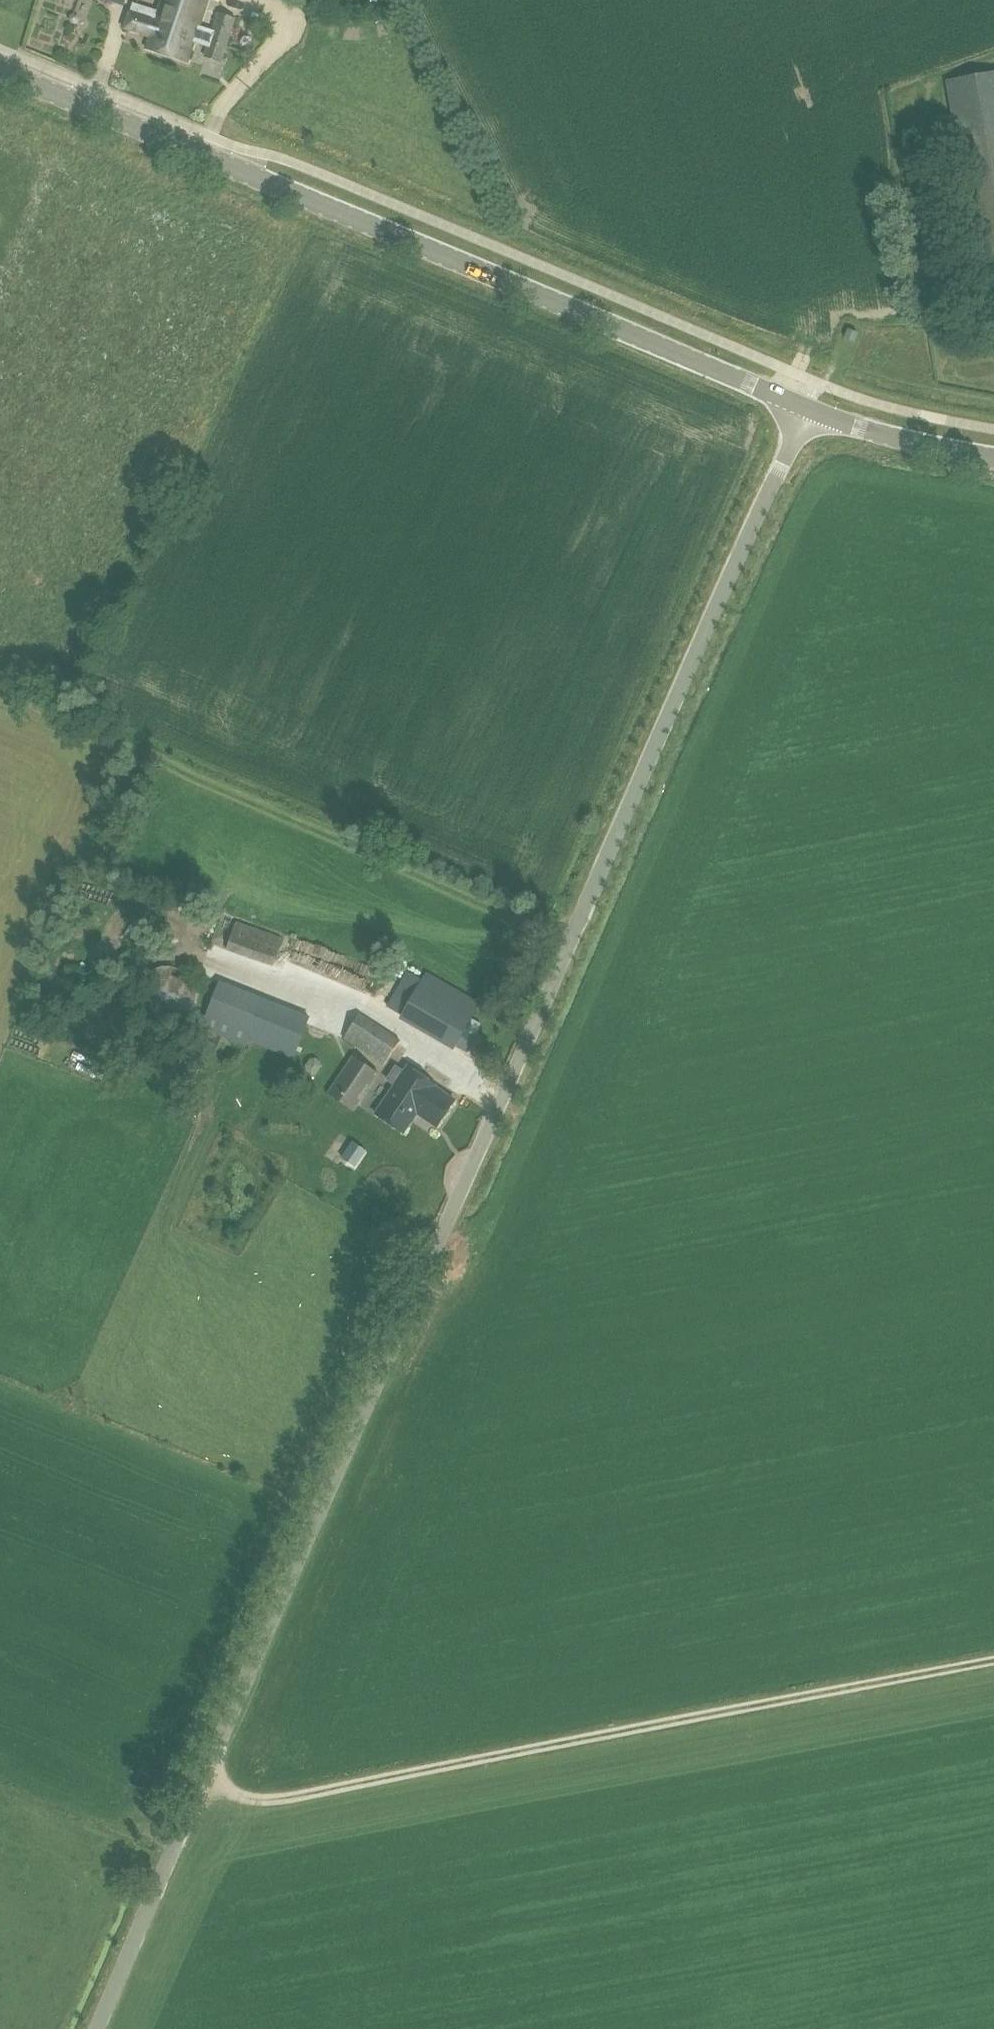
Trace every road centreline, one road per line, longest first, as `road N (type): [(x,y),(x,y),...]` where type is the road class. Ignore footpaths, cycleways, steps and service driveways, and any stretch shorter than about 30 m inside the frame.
road 1 (unclassified): [(100,2028),(808,412)]
road 2 (secondary): [(808,412),(0,74)]
road 3 (secondary): [(993,459),(870,434),(808,412)]

